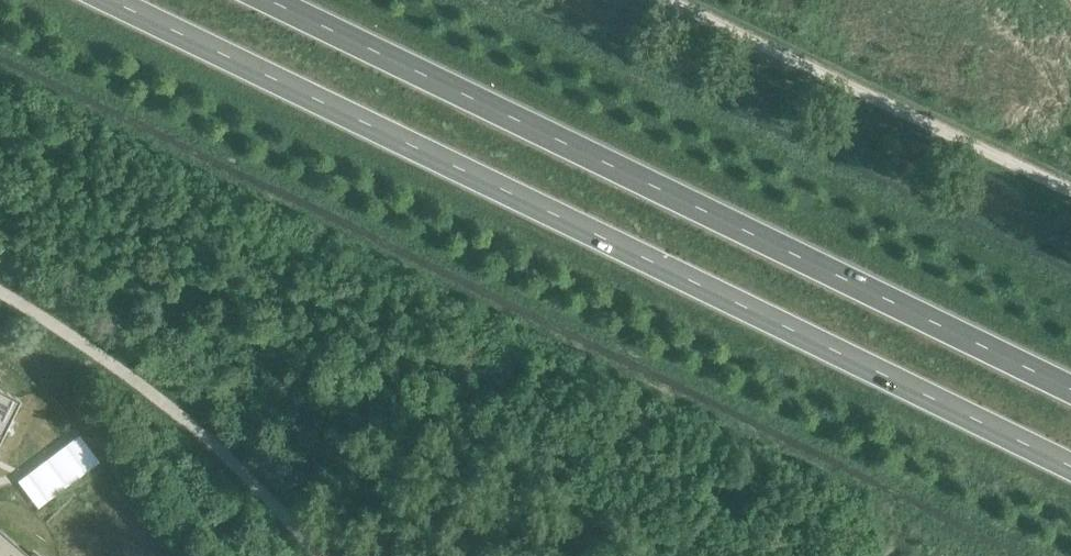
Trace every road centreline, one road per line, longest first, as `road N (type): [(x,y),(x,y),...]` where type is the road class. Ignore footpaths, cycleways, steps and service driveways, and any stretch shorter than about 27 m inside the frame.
road 1 (trunk): [(89,0),(1070,469)]
road 2 (trunk): [(1070,390),(258,0)]

